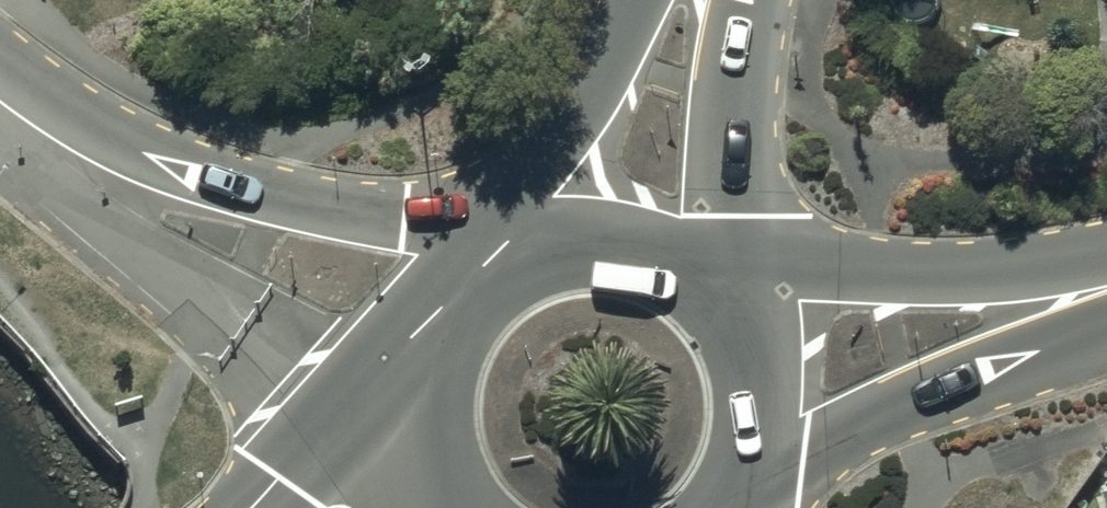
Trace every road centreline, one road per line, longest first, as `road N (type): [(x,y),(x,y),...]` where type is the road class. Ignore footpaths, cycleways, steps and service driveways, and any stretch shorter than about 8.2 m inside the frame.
road 1 (unclassified): [(0,62),(110,141),(196,178),(539,254)]
road 2 (residential): [(745,360),(1106,288)]
road 3 (tertiary): [(450,489),(432,445),(428,397),(438,350),(461,308),(496,275),(539,254)]
road 4 (tertiary): [(695,0),(664,72),(627,250)]
road 5 (tertiary): [(627,250),(678,272),(719,310),(745,360)]
road 6 (tertiary): [(745,360),(752,412),(742,463),(716,507)]

